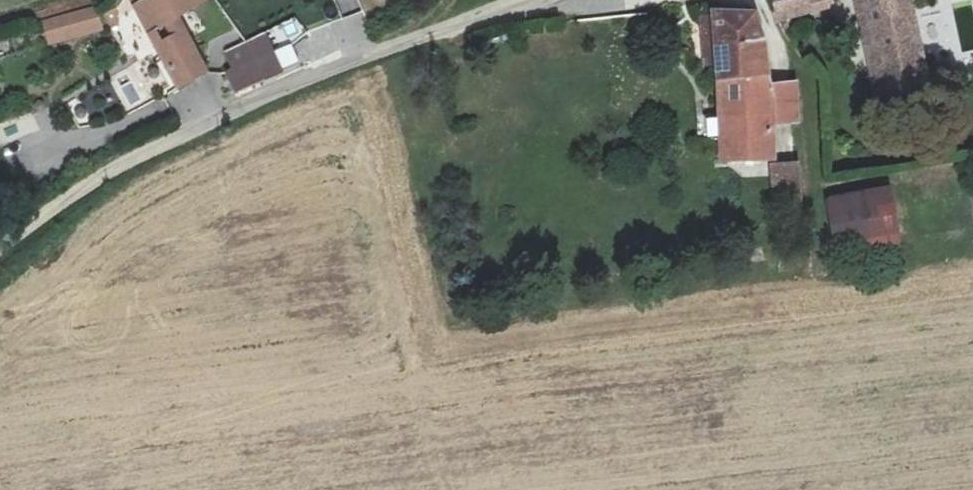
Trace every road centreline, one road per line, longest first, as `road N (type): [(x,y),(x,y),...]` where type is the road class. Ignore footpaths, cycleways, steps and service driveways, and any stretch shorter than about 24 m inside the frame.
road 1 (unclassified): [(517,0),(378,47),(155,144),(0,253)]

